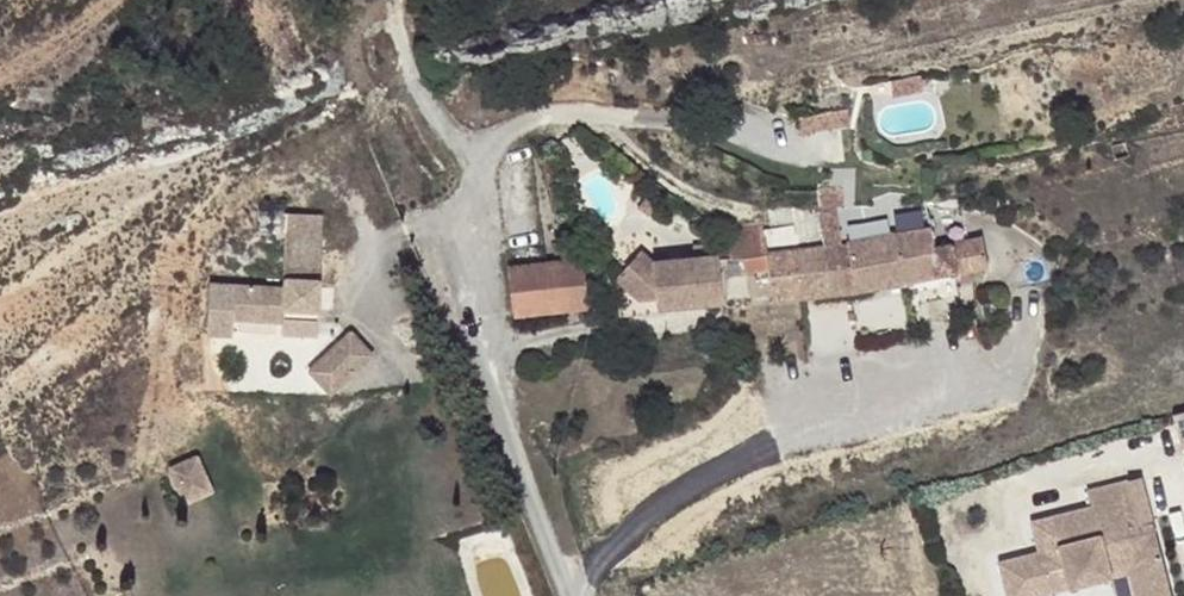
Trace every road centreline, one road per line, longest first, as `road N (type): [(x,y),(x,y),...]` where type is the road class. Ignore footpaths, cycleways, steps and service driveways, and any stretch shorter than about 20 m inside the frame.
road 1 (track): [(474,189),(404,58),(395,0)]

